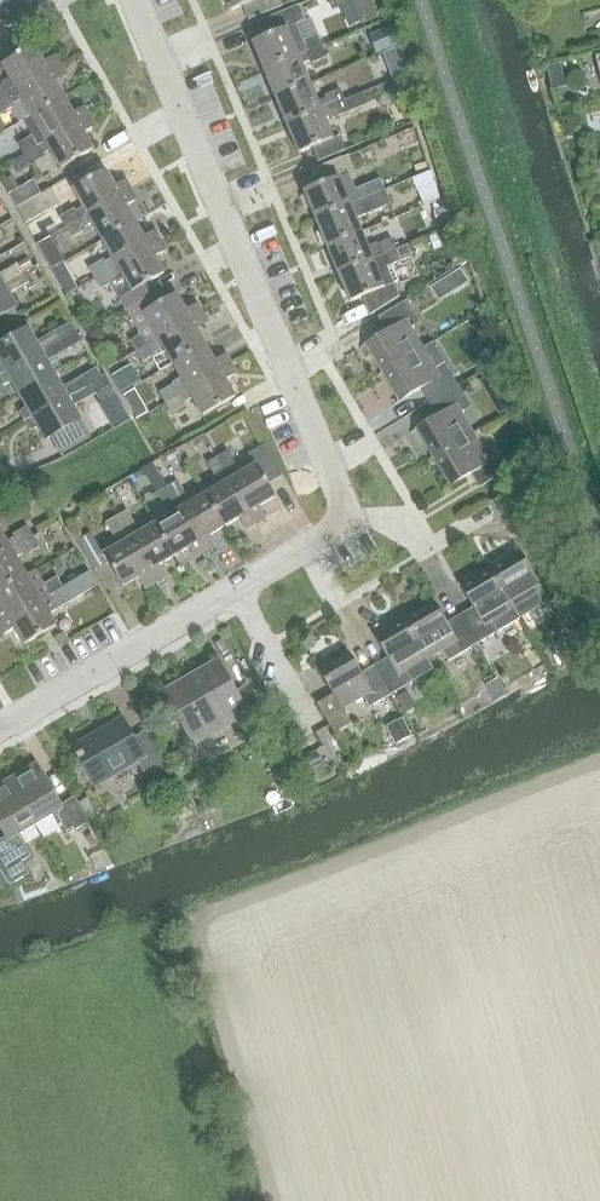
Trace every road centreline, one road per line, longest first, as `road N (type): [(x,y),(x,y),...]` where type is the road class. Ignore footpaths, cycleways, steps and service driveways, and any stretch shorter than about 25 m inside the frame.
road 1 (residential): [(0,725),(349,521),(135,0)]

